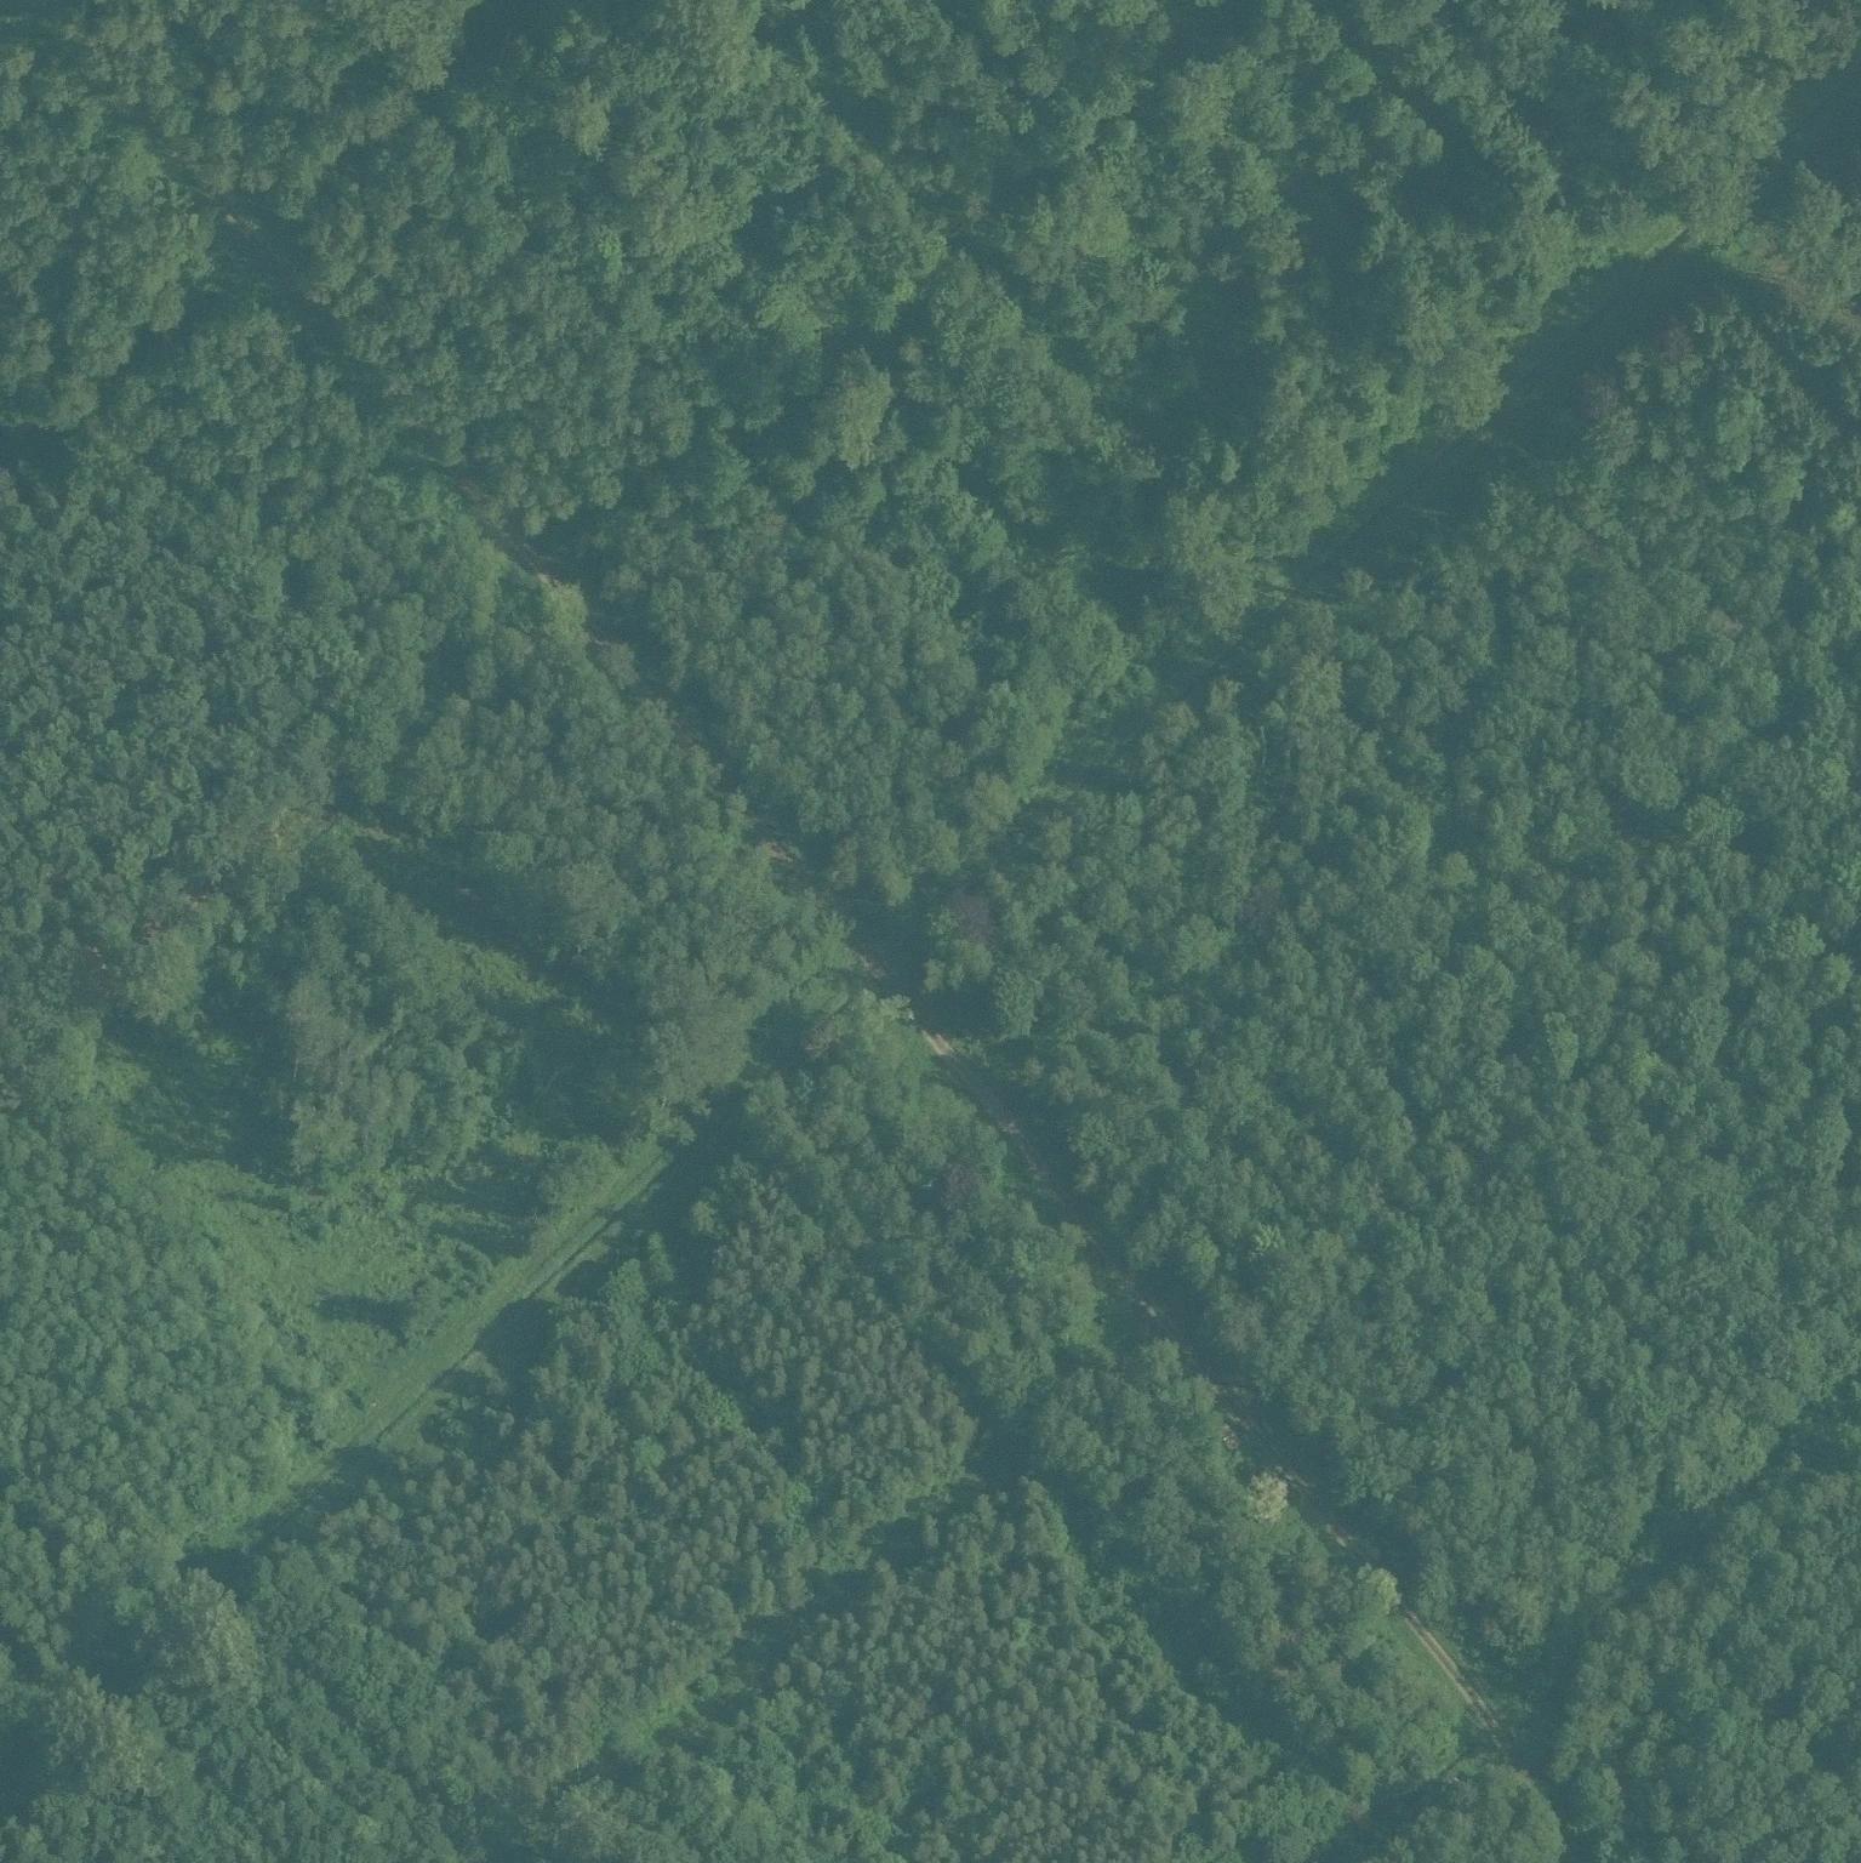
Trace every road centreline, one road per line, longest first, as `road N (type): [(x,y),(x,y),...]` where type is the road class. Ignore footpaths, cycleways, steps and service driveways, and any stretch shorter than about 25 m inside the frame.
road 1 (track): [(1567,1862),(1492,1725),(1426,1633),(573,602),(44,0)]
road 2 (track): [(1860,1006),(1697,825),(976,1088)]
road 3 (track): [(573,602),(0,1131)]
road 4 (track): [(1697,825),(1860,674)]

